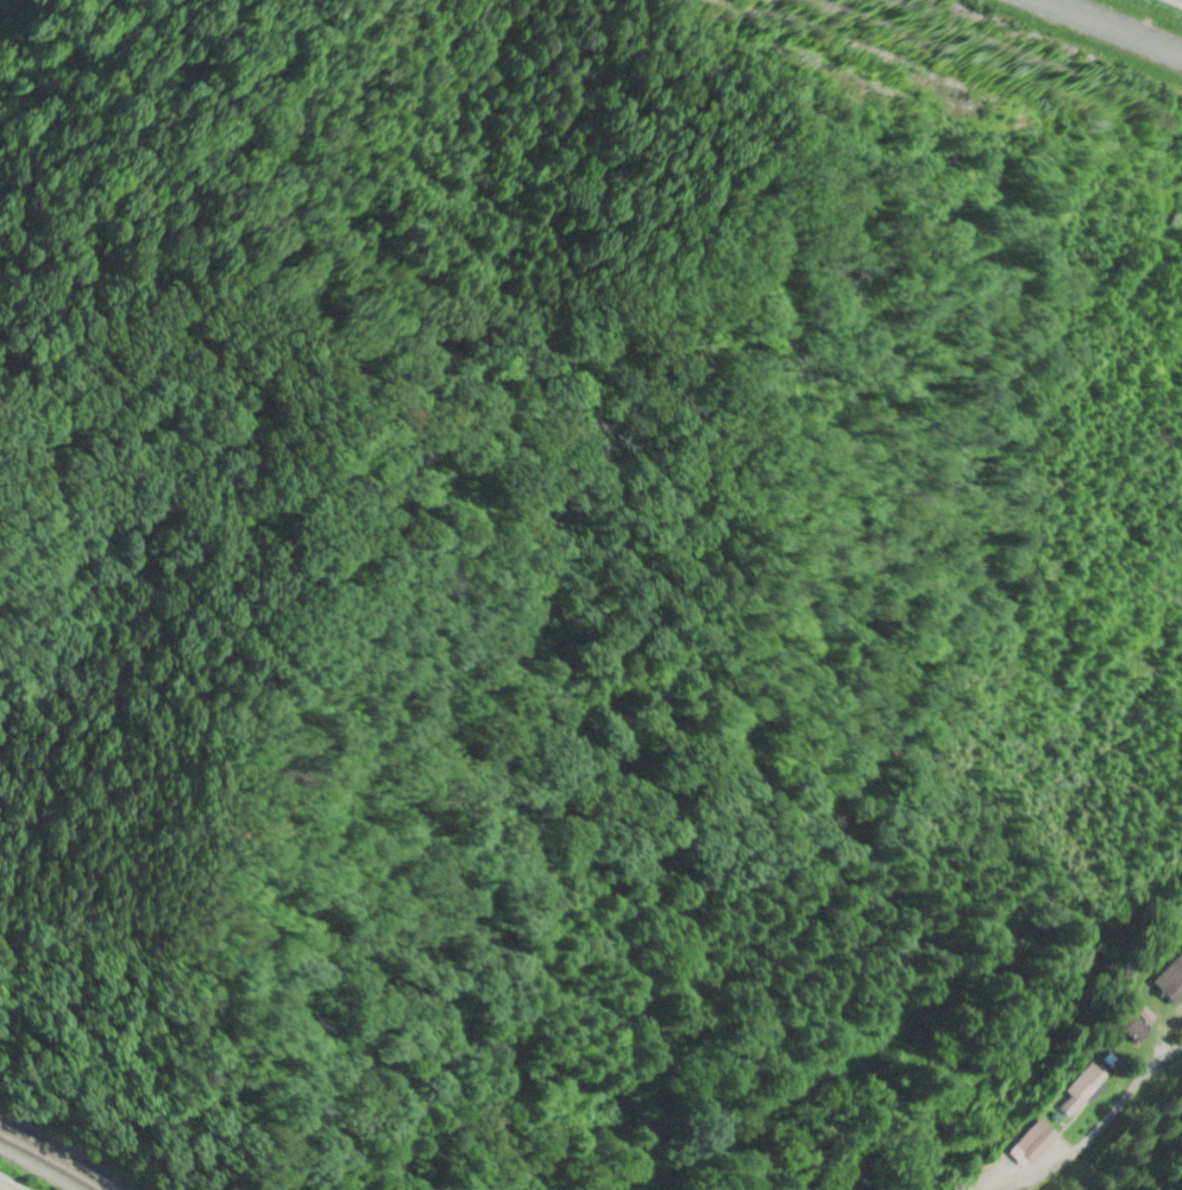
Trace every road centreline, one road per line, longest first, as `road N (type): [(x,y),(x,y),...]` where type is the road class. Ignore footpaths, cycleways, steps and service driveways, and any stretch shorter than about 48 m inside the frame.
road 1 (residential): [(1021,1189),(1181,1056)]

